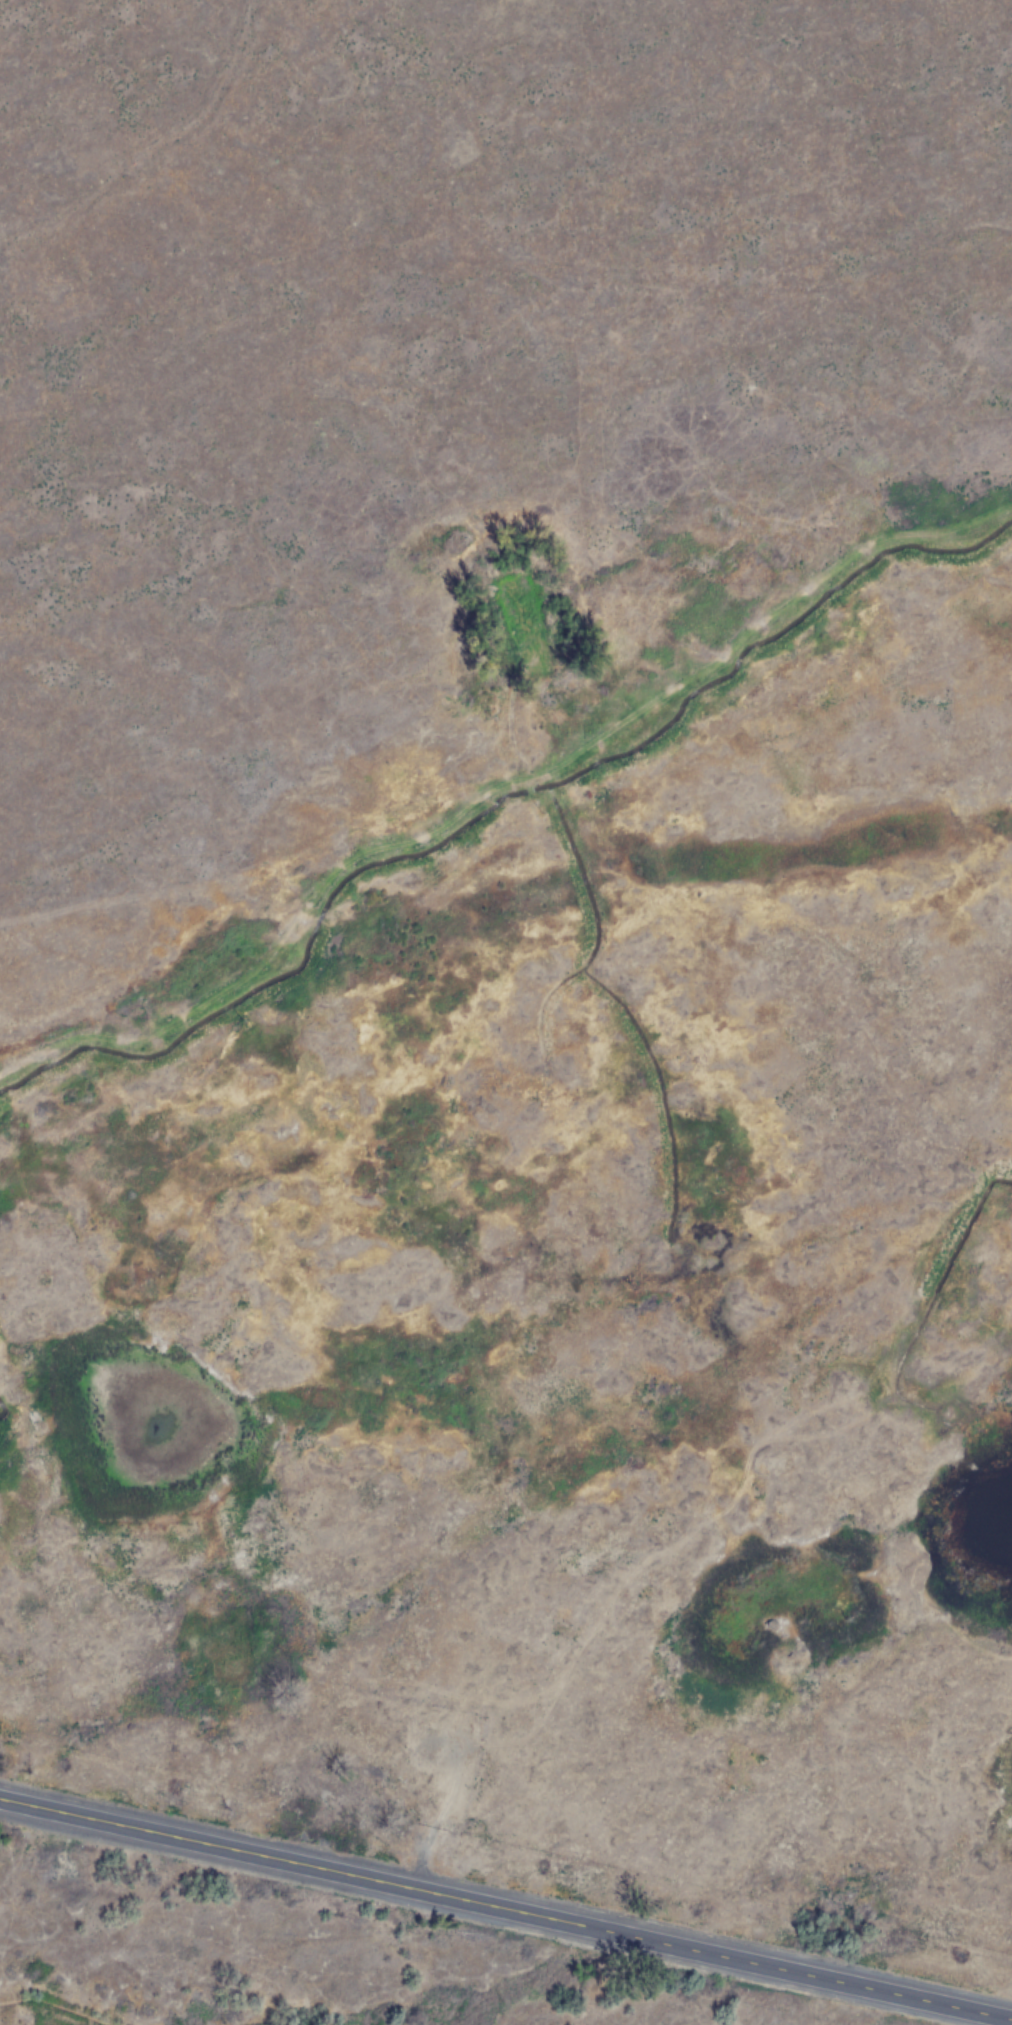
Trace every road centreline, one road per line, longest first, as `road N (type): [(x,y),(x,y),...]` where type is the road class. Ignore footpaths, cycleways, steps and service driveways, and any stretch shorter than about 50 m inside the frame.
road 1 (trunk): [(0,1798),(1011,2023)]

